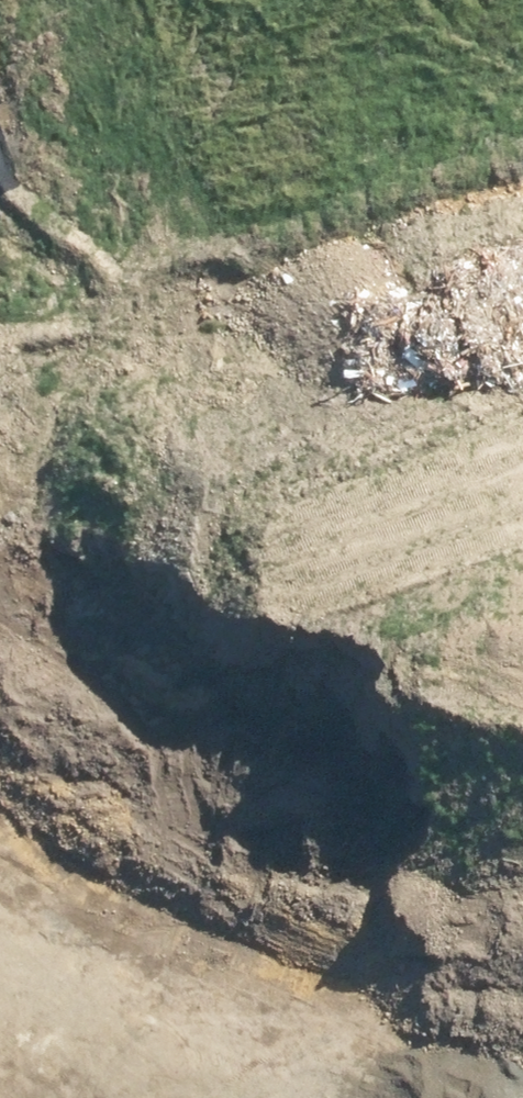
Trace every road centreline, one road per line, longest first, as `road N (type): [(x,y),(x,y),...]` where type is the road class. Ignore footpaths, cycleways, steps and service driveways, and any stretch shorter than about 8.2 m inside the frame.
road 1 (unknown): [(0,296),(160,488),(522,761)]
road 2 (unknown): [(0,224),(396,0)]

